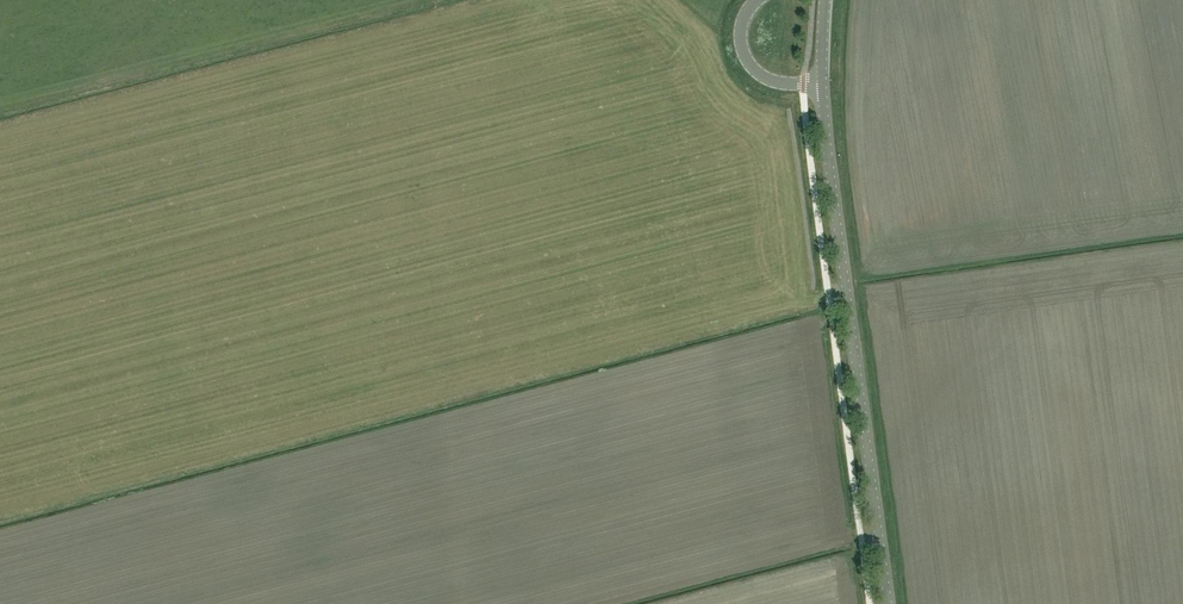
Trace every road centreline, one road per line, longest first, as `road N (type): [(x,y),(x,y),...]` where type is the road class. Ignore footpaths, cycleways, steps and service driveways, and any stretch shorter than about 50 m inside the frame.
road 1 (tertiary): [(888,603),(823,85)]
road 2 (unclassified): [(823,85),(782,84),(754,69),(742,32),(761,0)]

